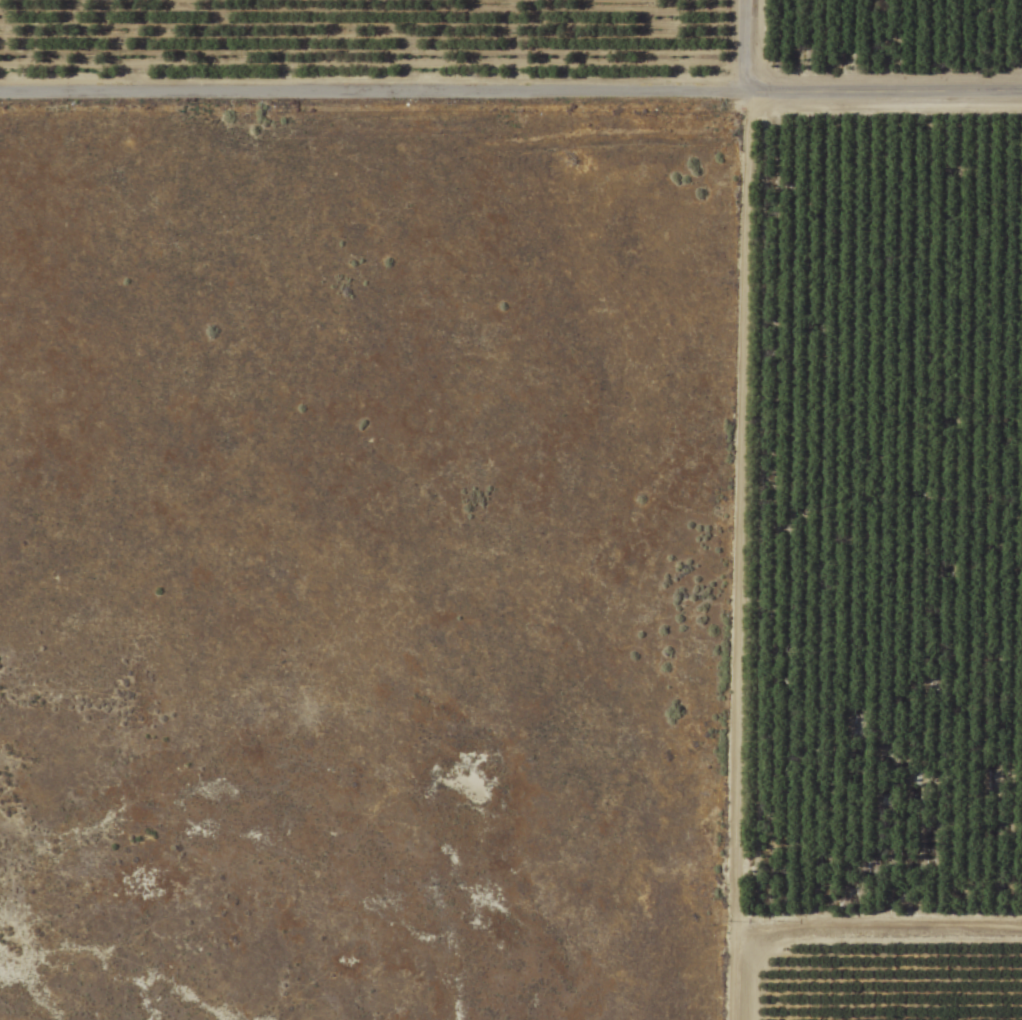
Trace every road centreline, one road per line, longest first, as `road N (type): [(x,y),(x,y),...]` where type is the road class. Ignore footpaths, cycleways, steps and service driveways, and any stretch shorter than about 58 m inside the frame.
road 1 (residential): [(1021,94),(0,97)]

